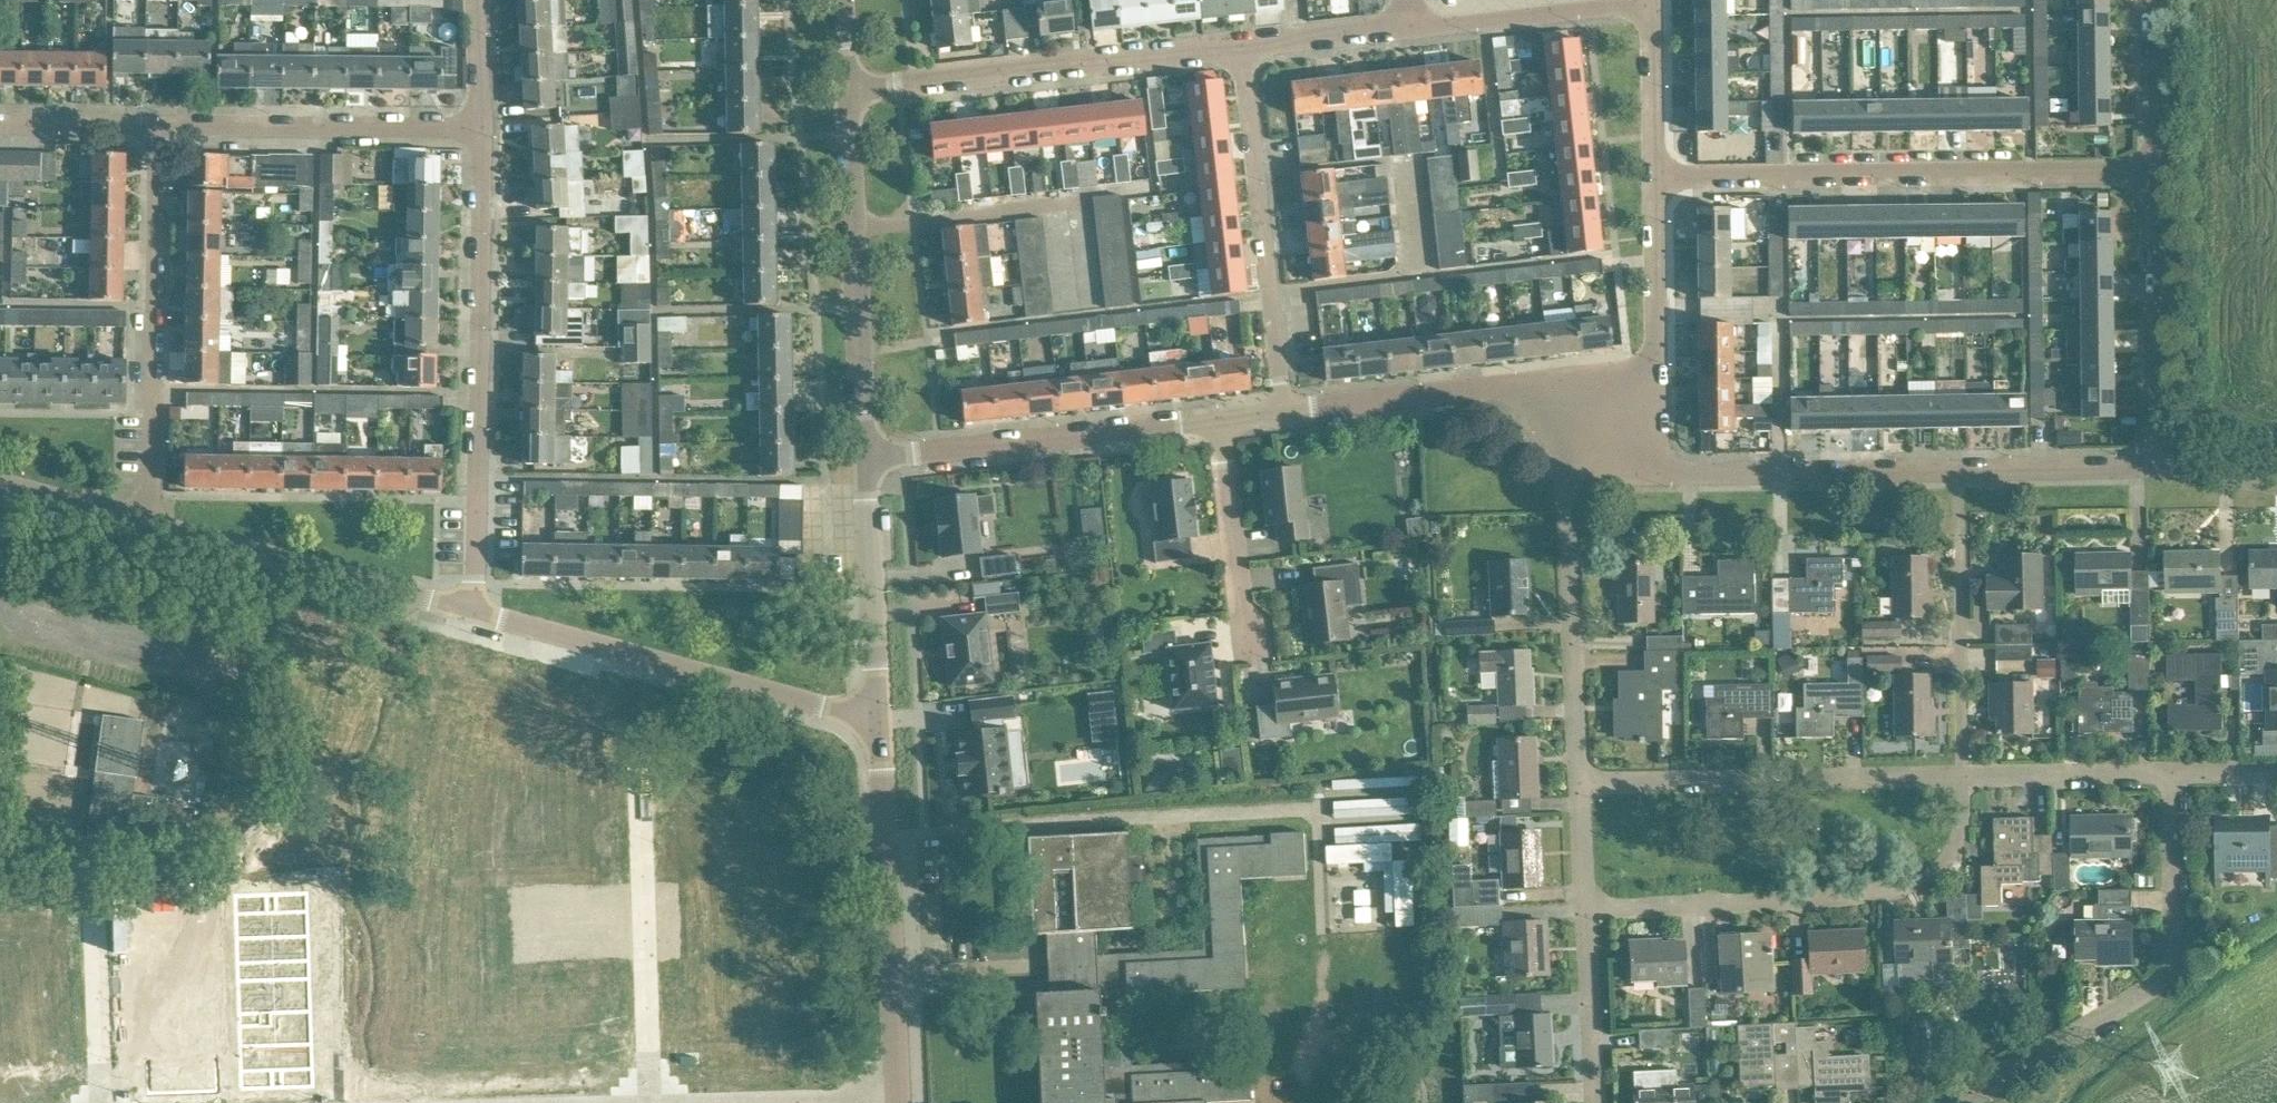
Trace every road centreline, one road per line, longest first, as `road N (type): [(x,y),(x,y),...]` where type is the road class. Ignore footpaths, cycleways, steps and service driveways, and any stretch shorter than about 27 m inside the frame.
road 1 (residential): [(2161,464),(1655,474)]
road 2 (residential): [(473,621),(482,125)]
road 3 (residential): [(1655,179),(2146,169)]
road 4 (residential): [(1587,906),(1780,902),(1898,888),(1951,855),(1961,825),(1960,774)]
road 5 (residential): [(1962,1102),(2168,973),(2178,956),(2179,773)]
road 6 (unclassified): [(279,569),(260,633),(245,648),(217,653),(35,606),(23,596),(11,556),(12,492)]
road 7 (unclassified): [(879,731),(473,621)]
road 8 (residential): [(147,533),(158,126)]
road 9 (residential): [(850,90),(1248,49)]
road 10 (residential): [(1582,784),(1960,774)]
road 11 (residential): [(867,461),(850,90)]
road 12 (residential): [(1285,414),(1248,49)]
road 13 (unclassified): [(897,1097),(879,731)]
road 14 (residential): [(867,461),(1216,421)]
road 15 (residential): [(640,752),(649,1102)]
road 16 (residential): [(158,126),(482,125)]
road 17 (residential): [(1582,784),(1567,476)]
road 18 (residential): [(2161,464),(2146,169)]
road 19 (residential): [(1285,414),(1557,385)]
road 20 (residential): [(879,731),(867,461)]
road 21 (residential): [(1216,421),(1248,667)]
road 22 (residential): [(1410,27),(1655,0)]
road 23 (residential): [(1960,774),(1956,536)]
road 24 (residential): [(1960,774),(2179,773)]
road 25 (unclassified): [(473,621),(279,569)]
road 26 (residential): [(1596,1102),(1587,906)]
road 27 (residential): [(1657,373),(1655,179)]
road 28 (residential): [(95,920),(99,1102)]
road 29 (residential): [(1655,179),(1655,0)]
road 30 (residential): [(2146,169),(2147,0)]
road 31 (residential): [(1248,49),(1410,27)]
road 32 (residential): [(0,127),(158,126)]
road 33 (unclassified): [(147,533),(12,492)]
road 34 (unclassified): [(279,569),(147,533)]
road 35 (residential): [(482,125),(475,0)]
road 36 (residential): [(1587,906),(1582,784)]

